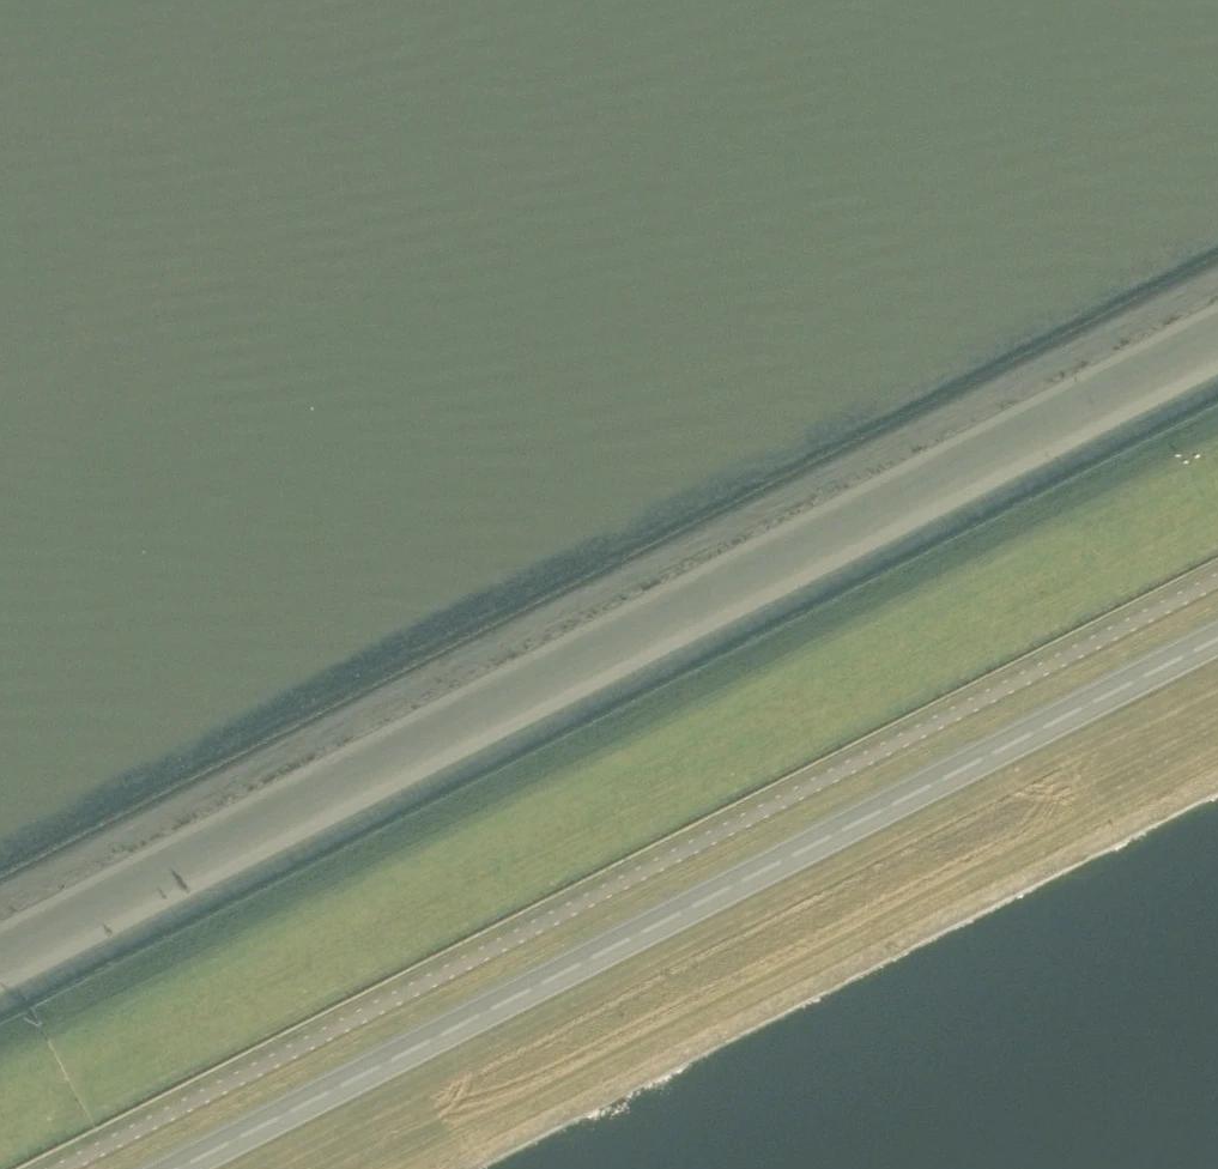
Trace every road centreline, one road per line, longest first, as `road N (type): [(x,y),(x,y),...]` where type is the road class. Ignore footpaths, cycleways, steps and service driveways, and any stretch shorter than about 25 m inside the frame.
road 1 (unclassified): [(49,1168),(1217,578)]
road 2 (trunk): [(1217,639),(631,933),(479,1022),(175,1168)]

